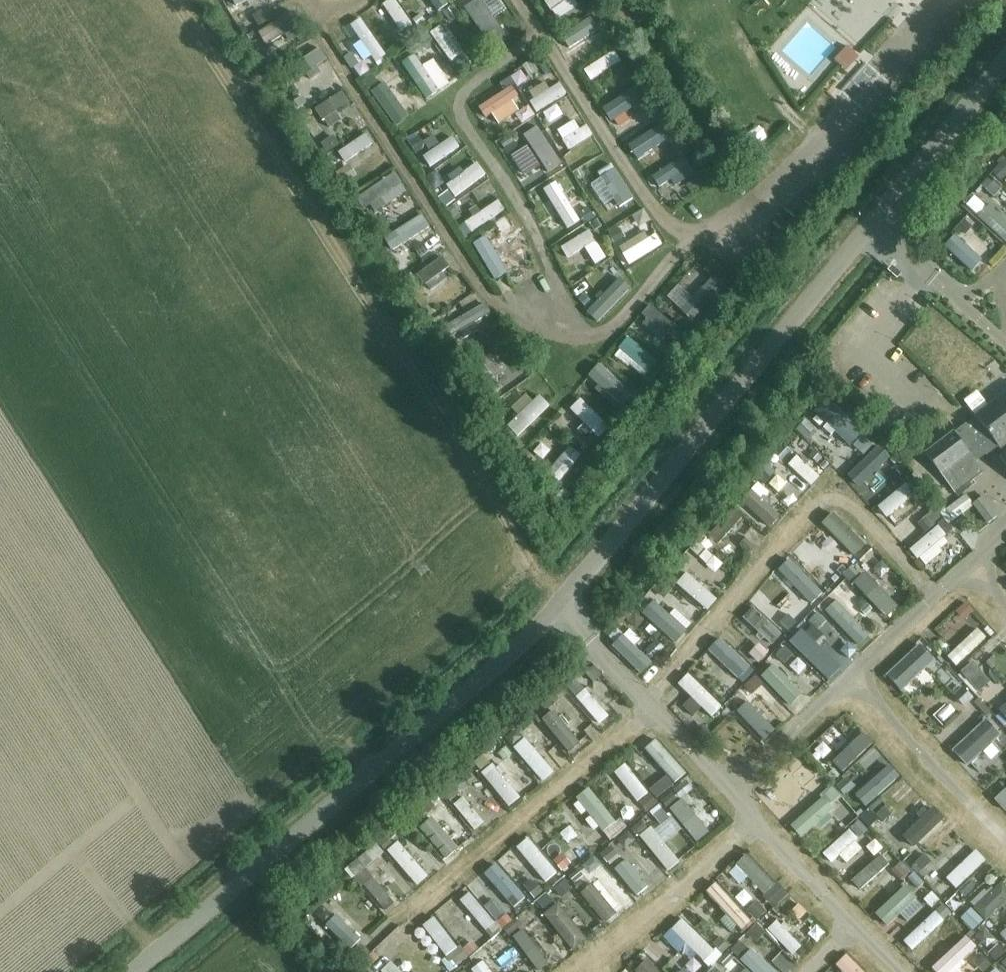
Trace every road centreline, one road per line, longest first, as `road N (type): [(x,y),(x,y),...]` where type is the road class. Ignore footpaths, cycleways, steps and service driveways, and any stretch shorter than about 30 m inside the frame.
road 1 (unclassified): [(131,971),(557,607),(1005,56)]

